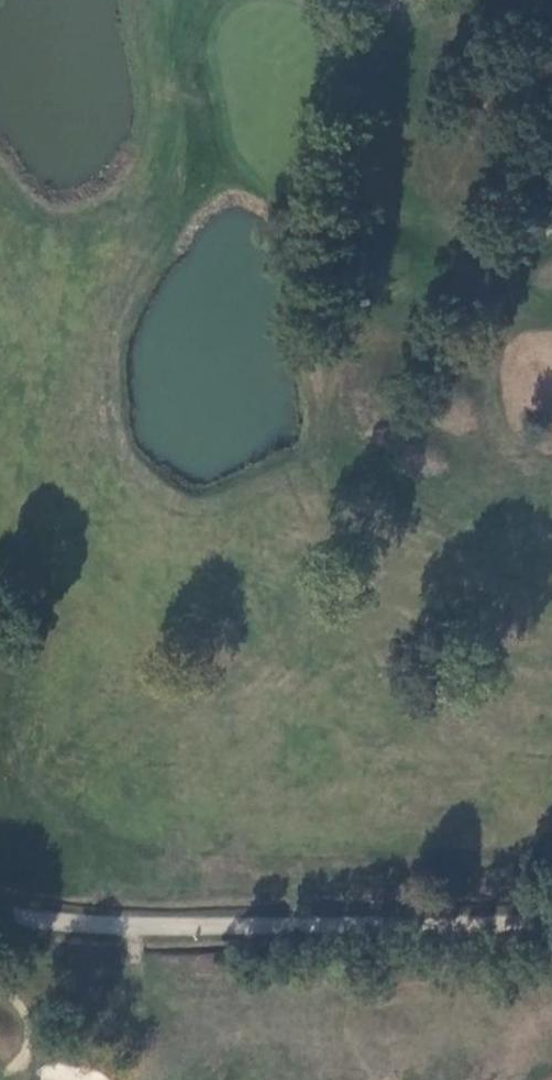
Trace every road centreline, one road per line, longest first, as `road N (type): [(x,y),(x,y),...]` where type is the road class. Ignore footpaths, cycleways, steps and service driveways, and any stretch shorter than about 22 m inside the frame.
road 1 (track): [(0,913),(127,926),(328,927),(551,915)]

